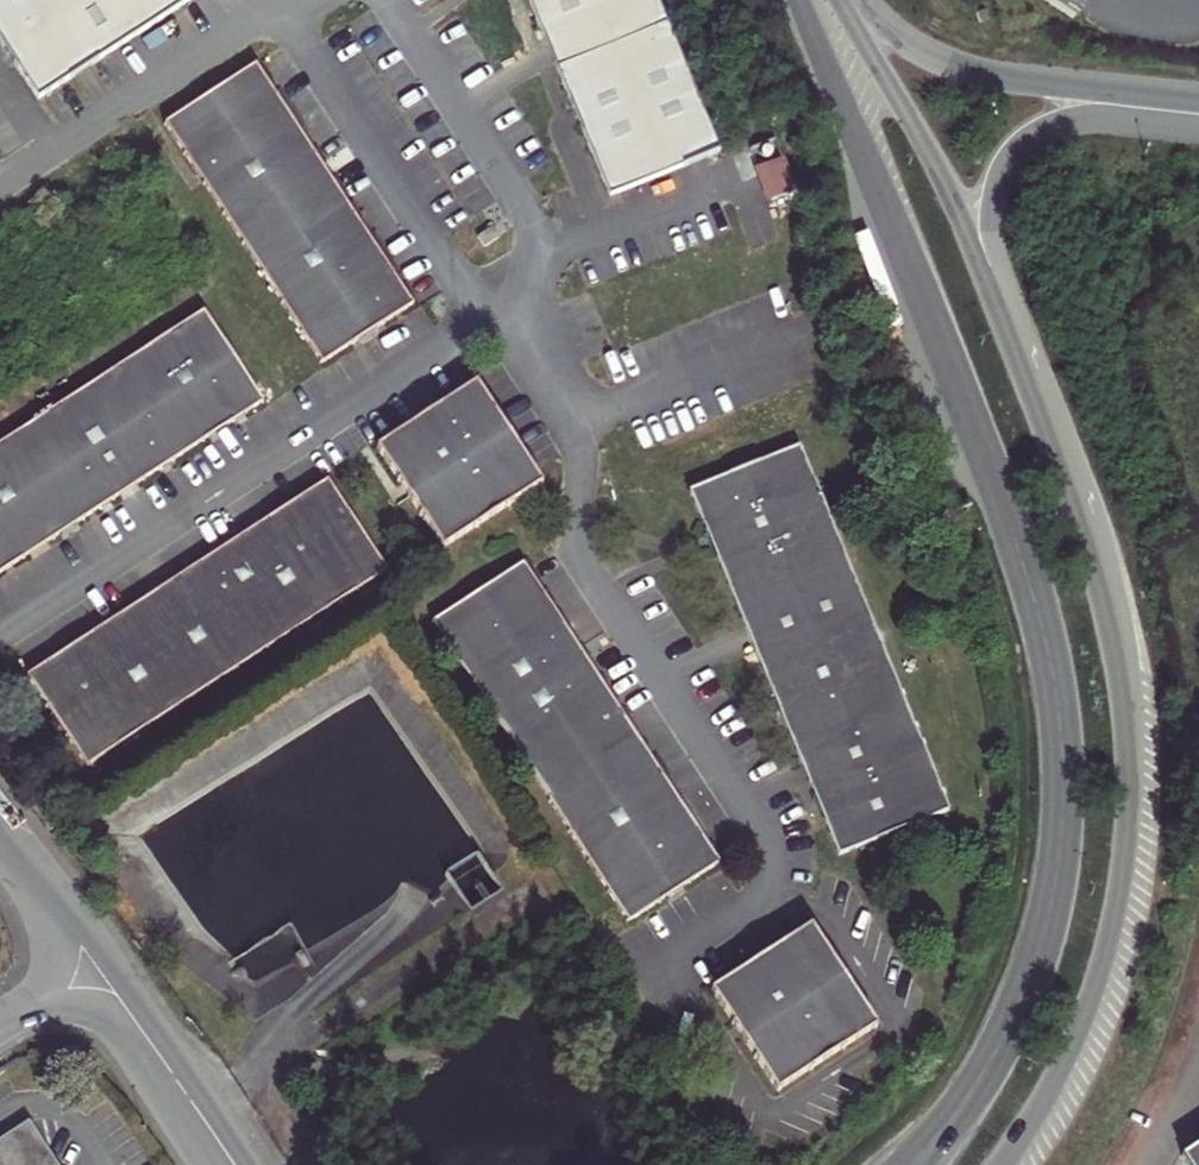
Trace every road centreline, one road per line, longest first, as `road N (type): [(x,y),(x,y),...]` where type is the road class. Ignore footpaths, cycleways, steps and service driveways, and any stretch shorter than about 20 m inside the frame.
road 1 (primary): [(800,0),(978,434),(1034,593),(1058,700),(1064,793),(1044,937),(992,1059),(910,1164)]
road 2 (primary): [(1003,1164),(1051,1089),(1095,987),(1123,863),(1129,780),(1108,622),(1015,358)]
road 3 (primary): [(1015,358),(951,199),(842,0)]
road 4 (unclassified): [(1015,358),(992,235),(1001,178),(1028,147),(1066,127),(1178,109)]
road 5 (unclassified): [(1178,109),(931,56),(860,0)]
road 6 (unclassified): [(222,1164),(90,971)]
road 7 (unclassified): [(90,971),(0,837)]

